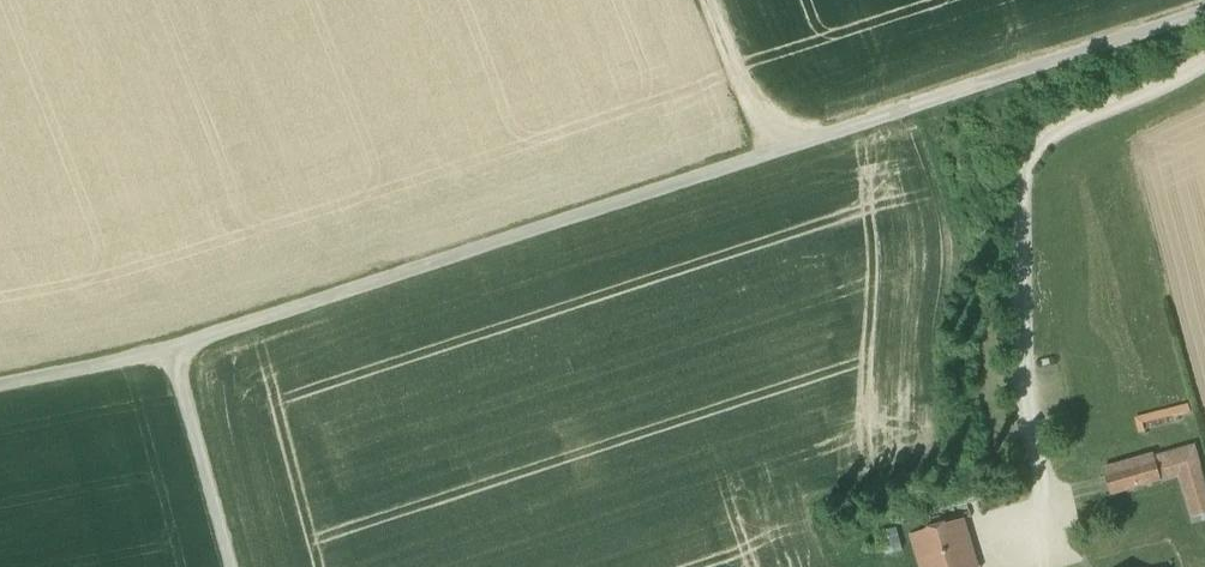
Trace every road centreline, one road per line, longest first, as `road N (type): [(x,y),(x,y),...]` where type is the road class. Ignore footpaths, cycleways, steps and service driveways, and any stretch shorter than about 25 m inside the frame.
road 1 (unclassified): [(0,383),(169,350),(1204,12)]
road 2 (track): [(1204,61),(1175,82),(1067,125),(1035,148),(1022,180),(1026,416),(1061,535)]
road 3 (track): [(169,350),(227,566)]
road 4 (track): [(707,0),(768,155)]

